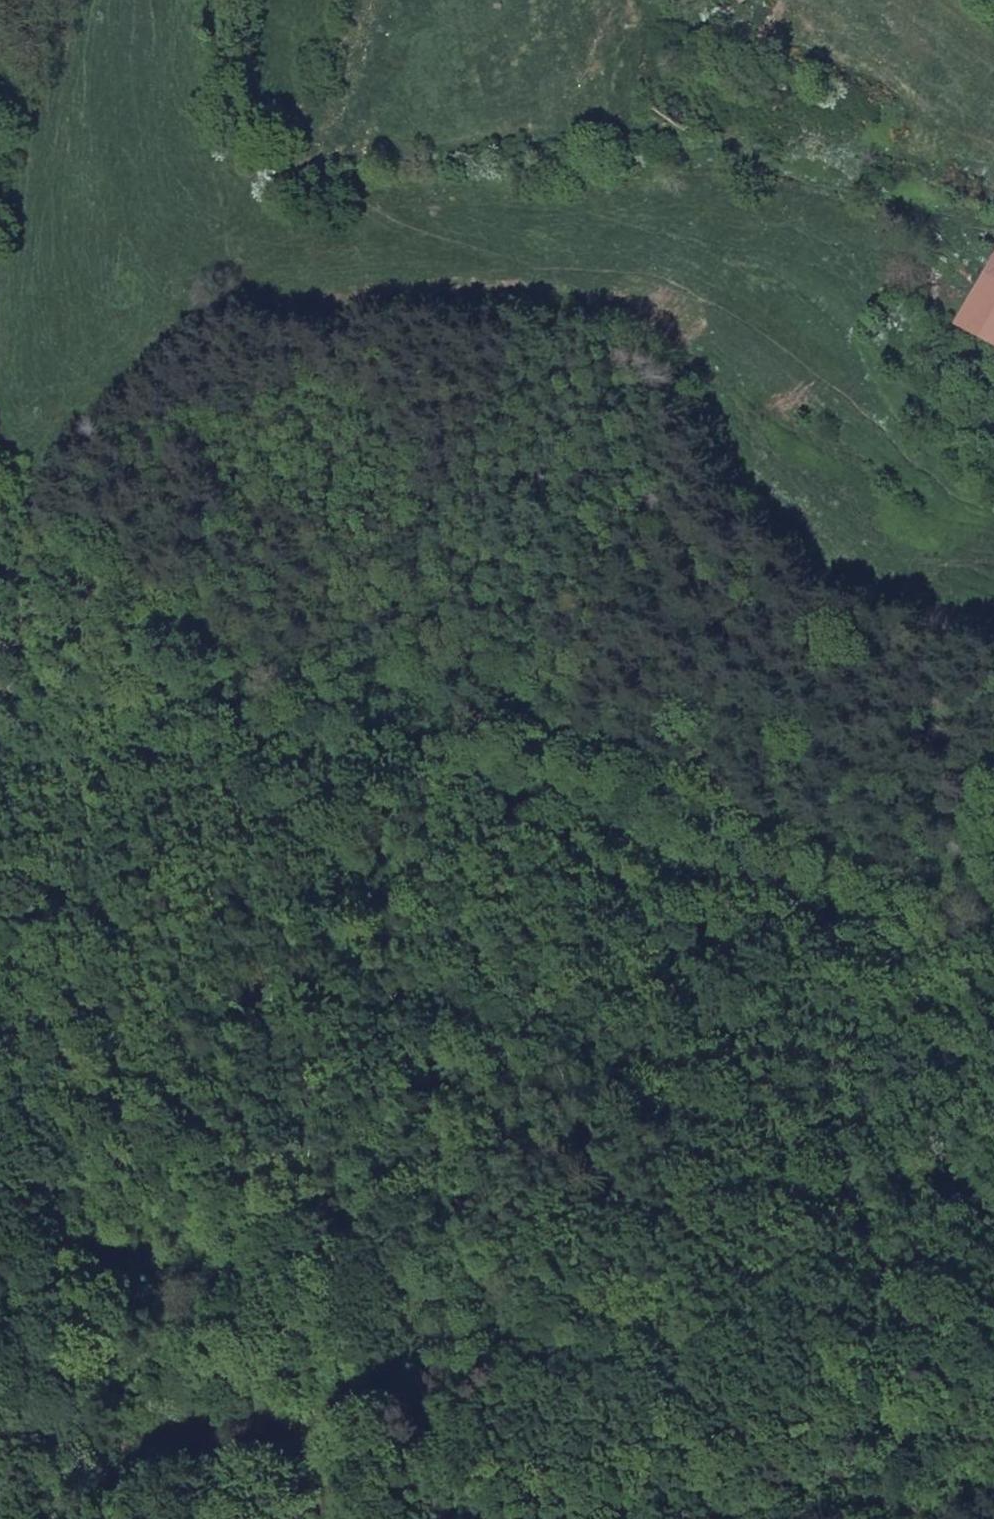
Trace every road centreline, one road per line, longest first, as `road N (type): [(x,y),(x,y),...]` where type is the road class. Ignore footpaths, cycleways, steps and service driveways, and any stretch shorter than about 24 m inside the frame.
road 1 (track): [(993,1433),(798,1496),(754,1518)]

